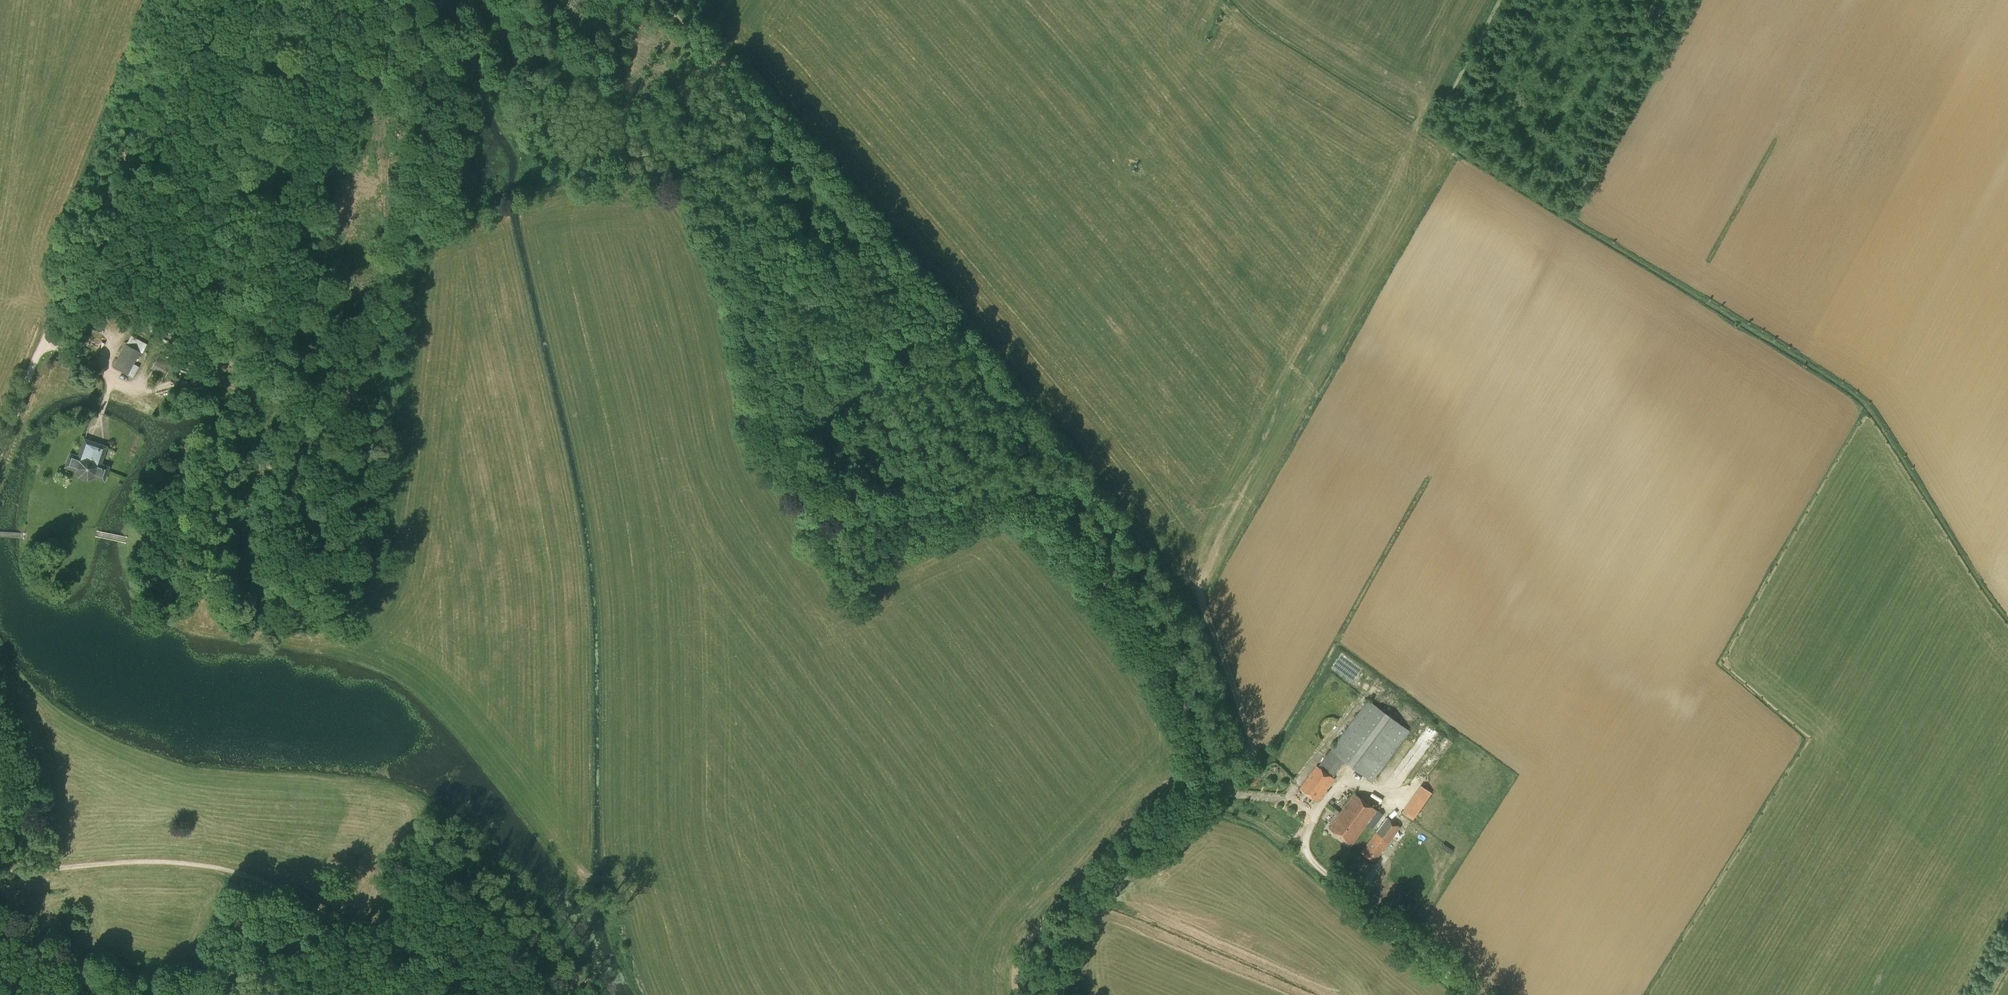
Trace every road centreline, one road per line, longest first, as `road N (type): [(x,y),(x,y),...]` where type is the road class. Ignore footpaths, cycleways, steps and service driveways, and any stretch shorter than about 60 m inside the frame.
road 1 (track): [(0,453),(177,0)]

